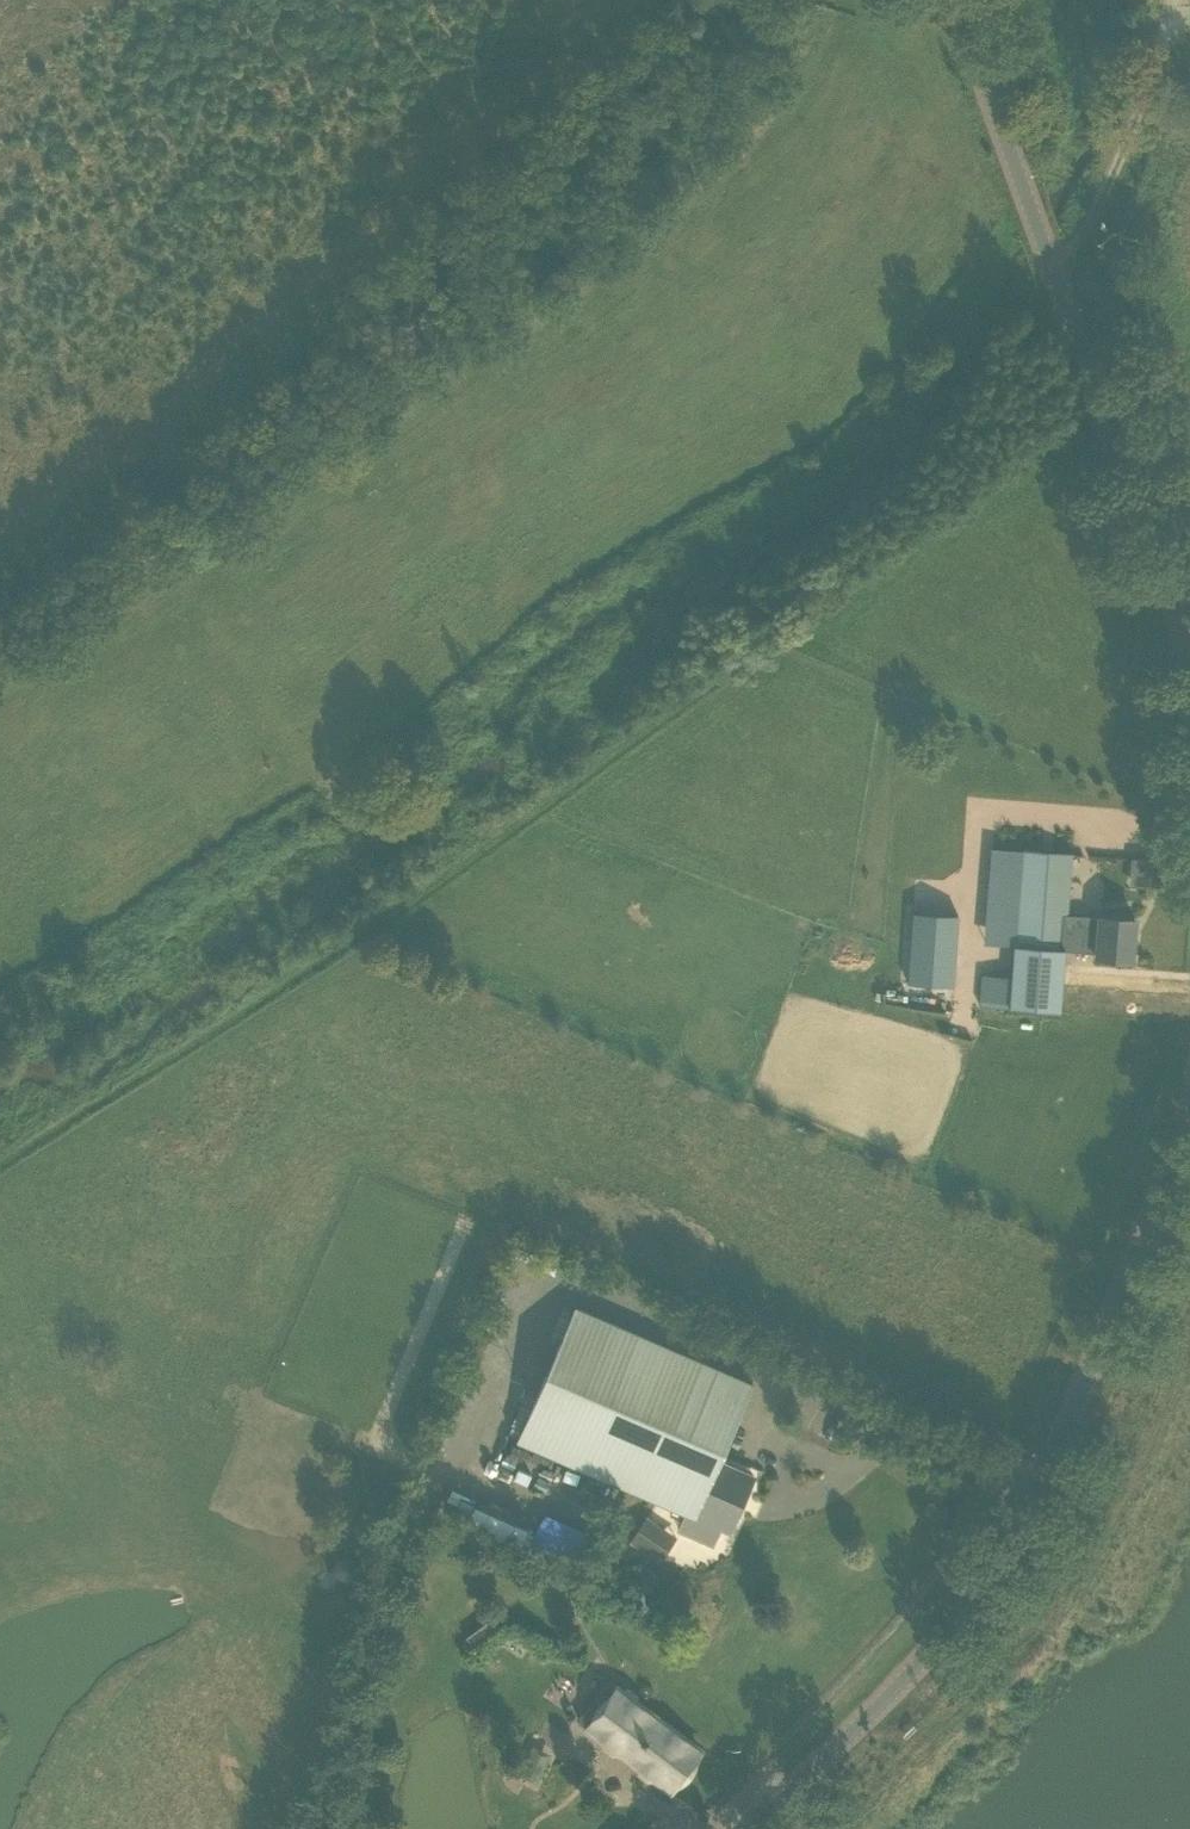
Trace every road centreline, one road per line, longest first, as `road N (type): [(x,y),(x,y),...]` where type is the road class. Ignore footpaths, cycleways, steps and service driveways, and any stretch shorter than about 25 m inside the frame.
road 1 (track): [(1103,409),(385,919),(0,1162)]
road 2 (unclassified): [(753,1828),(864,1722),(1003,1554),(1057,1451),(1189,1112)]
road 3 (unclassified): [(1189,651),(956,0)]
road 4 (track): [(1058,283),(1139,114),(1168,0)]

